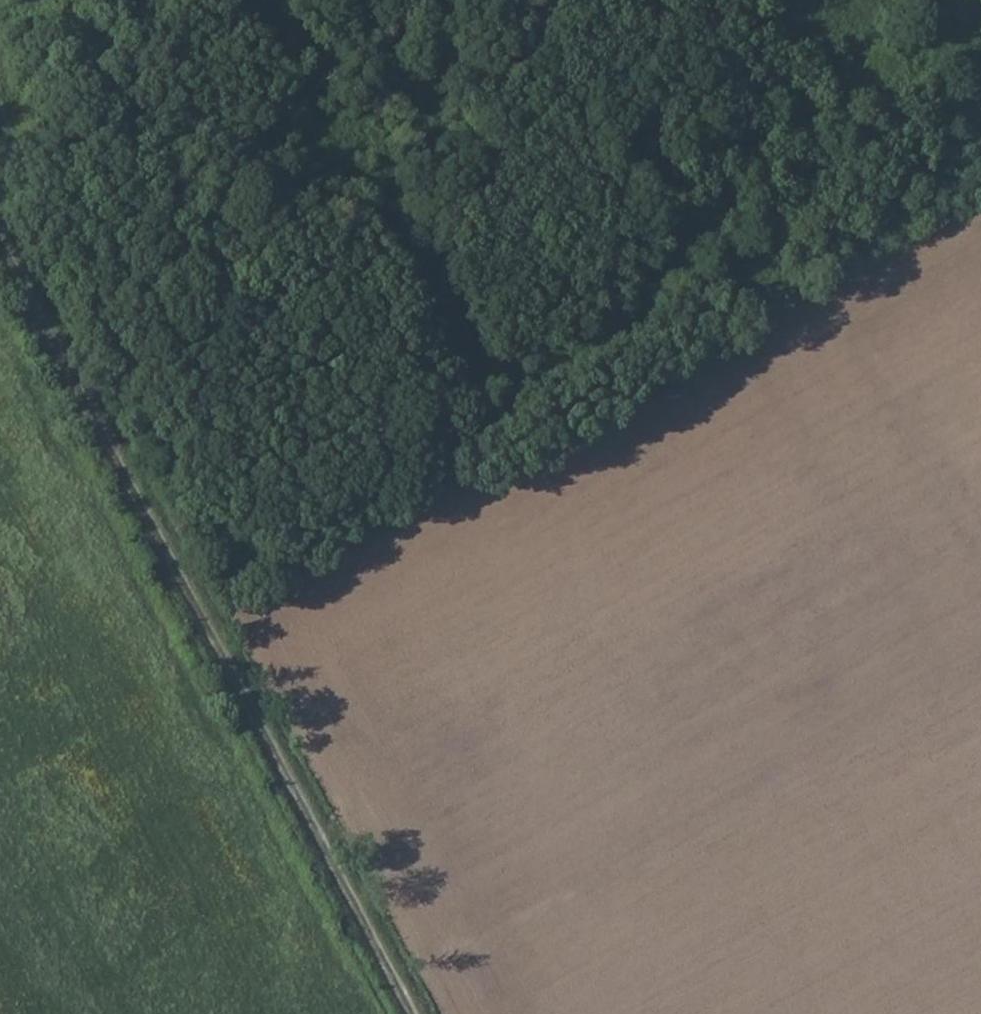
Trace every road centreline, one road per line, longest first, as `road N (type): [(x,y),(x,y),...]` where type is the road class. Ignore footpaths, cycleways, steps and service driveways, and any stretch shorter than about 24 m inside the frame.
road 1 (unclassified): [(0,248),(408,1013)]

